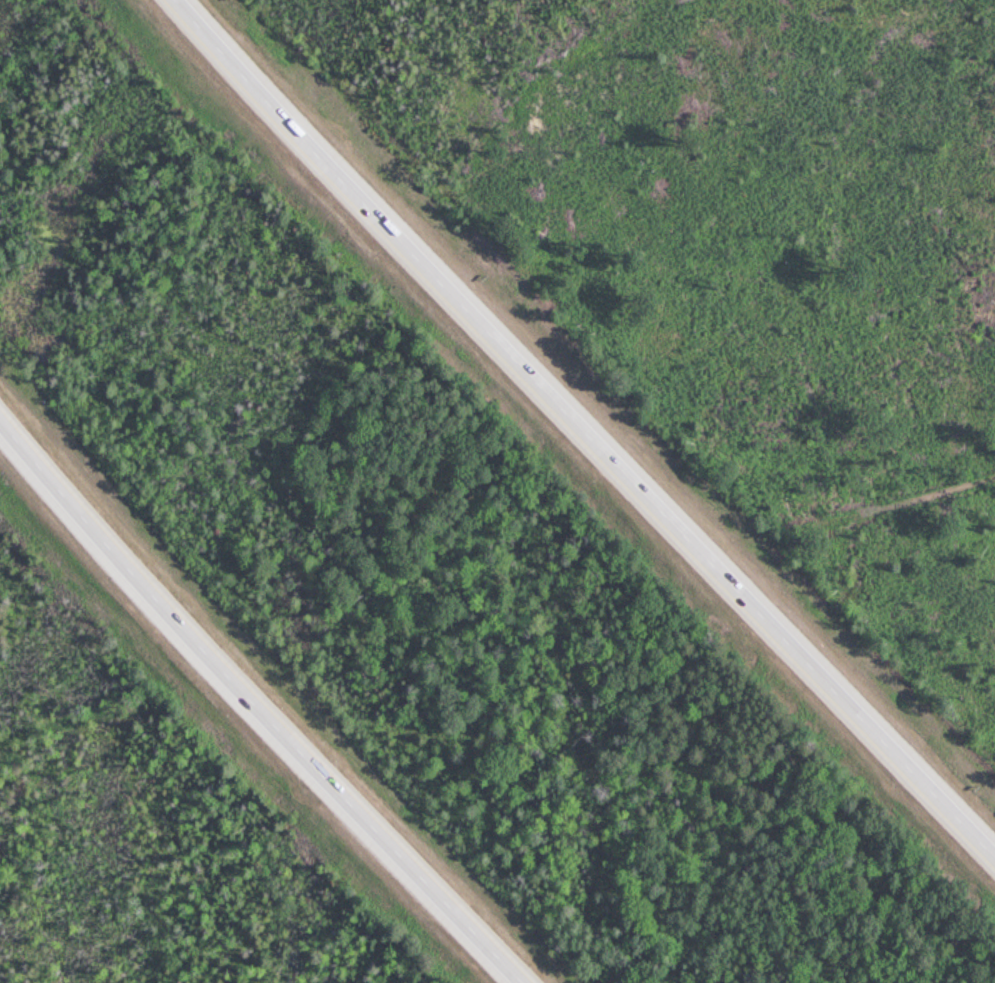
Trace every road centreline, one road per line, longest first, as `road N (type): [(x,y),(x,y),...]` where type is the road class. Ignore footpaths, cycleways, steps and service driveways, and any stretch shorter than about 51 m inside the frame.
road 1 (motorway): [(994,856),(182,0)]
road 2 (motorway): [(0,408),(526,982)]

